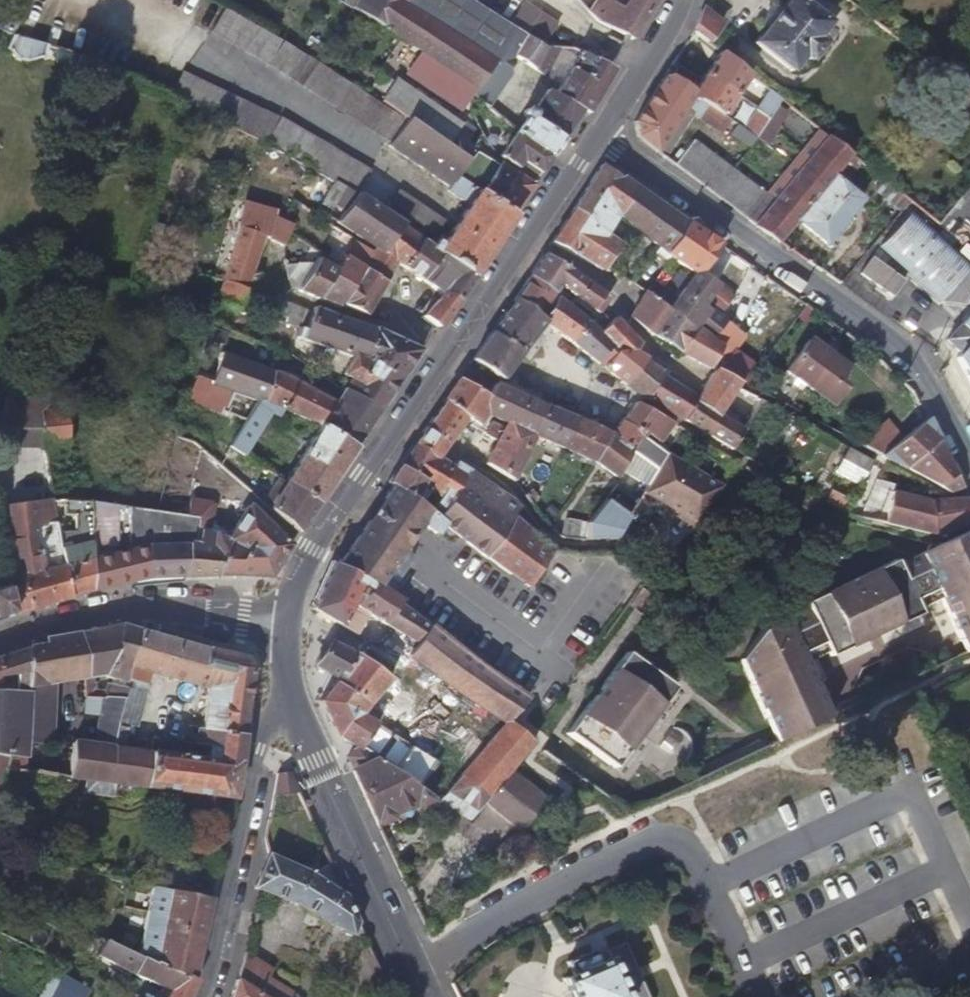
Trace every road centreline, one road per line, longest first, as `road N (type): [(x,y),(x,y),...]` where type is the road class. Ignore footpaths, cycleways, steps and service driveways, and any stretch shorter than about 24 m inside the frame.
road 1 (secondary): [(286,627),(296,587),(346,500),(596,139)]
road 2 (residential): [(596,139),(872,331),(934,397),(969,462)]
road 3 (secondary): [(425,996),(290,697)]
road 4 (residential): [(290,697),(271,718),(260,749),(202,996)]
road 5 (secondary): [(0,643),(126,613),(286,627)]
road 6 (secondary): [(596,139),(682,0)]

